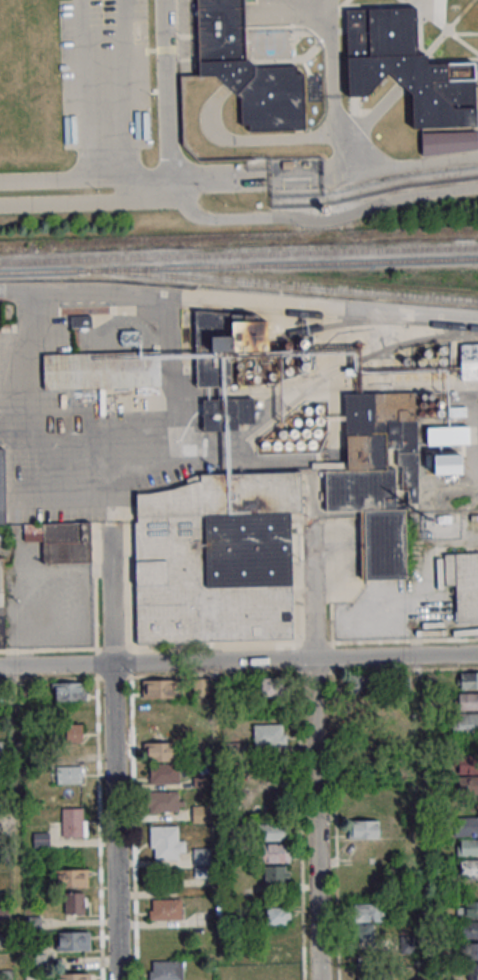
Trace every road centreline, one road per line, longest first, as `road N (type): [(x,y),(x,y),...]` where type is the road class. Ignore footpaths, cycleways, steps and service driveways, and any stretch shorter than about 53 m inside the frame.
road 1 (residential): [(0,666),(477,654)]
road 2 (residential): [(319,979),(313,658)]
road 3 (residential): [(111,663),(117,979)]
road 4 (residential): [(313,658),(311,519)]
road 5 (residential): [(111,663),(109,525)]

